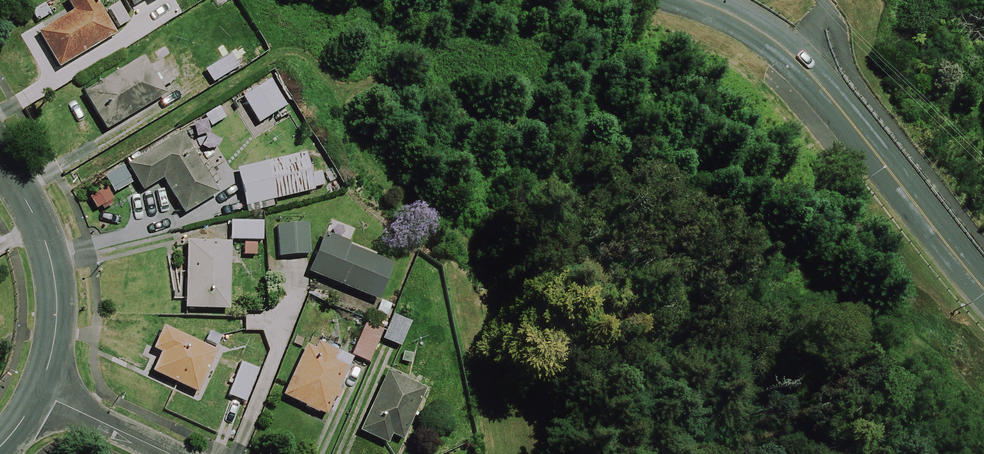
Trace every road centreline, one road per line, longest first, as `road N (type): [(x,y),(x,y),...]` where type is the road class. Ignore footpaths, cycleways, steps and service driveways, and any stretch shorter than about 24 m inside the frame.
road 1 (track): [(24,196),(243,67),(289,56),(361,87),(416,92),(542,139),(789,258),(906,334)]
road 2 (tertiary): [(706,0),(753,19),(819,64),(983,277)]
road 3 (residential): [(0,156),(53,271),(58,316),(38,393)]
road 4 (residential): [(170,453),(38,393)]

